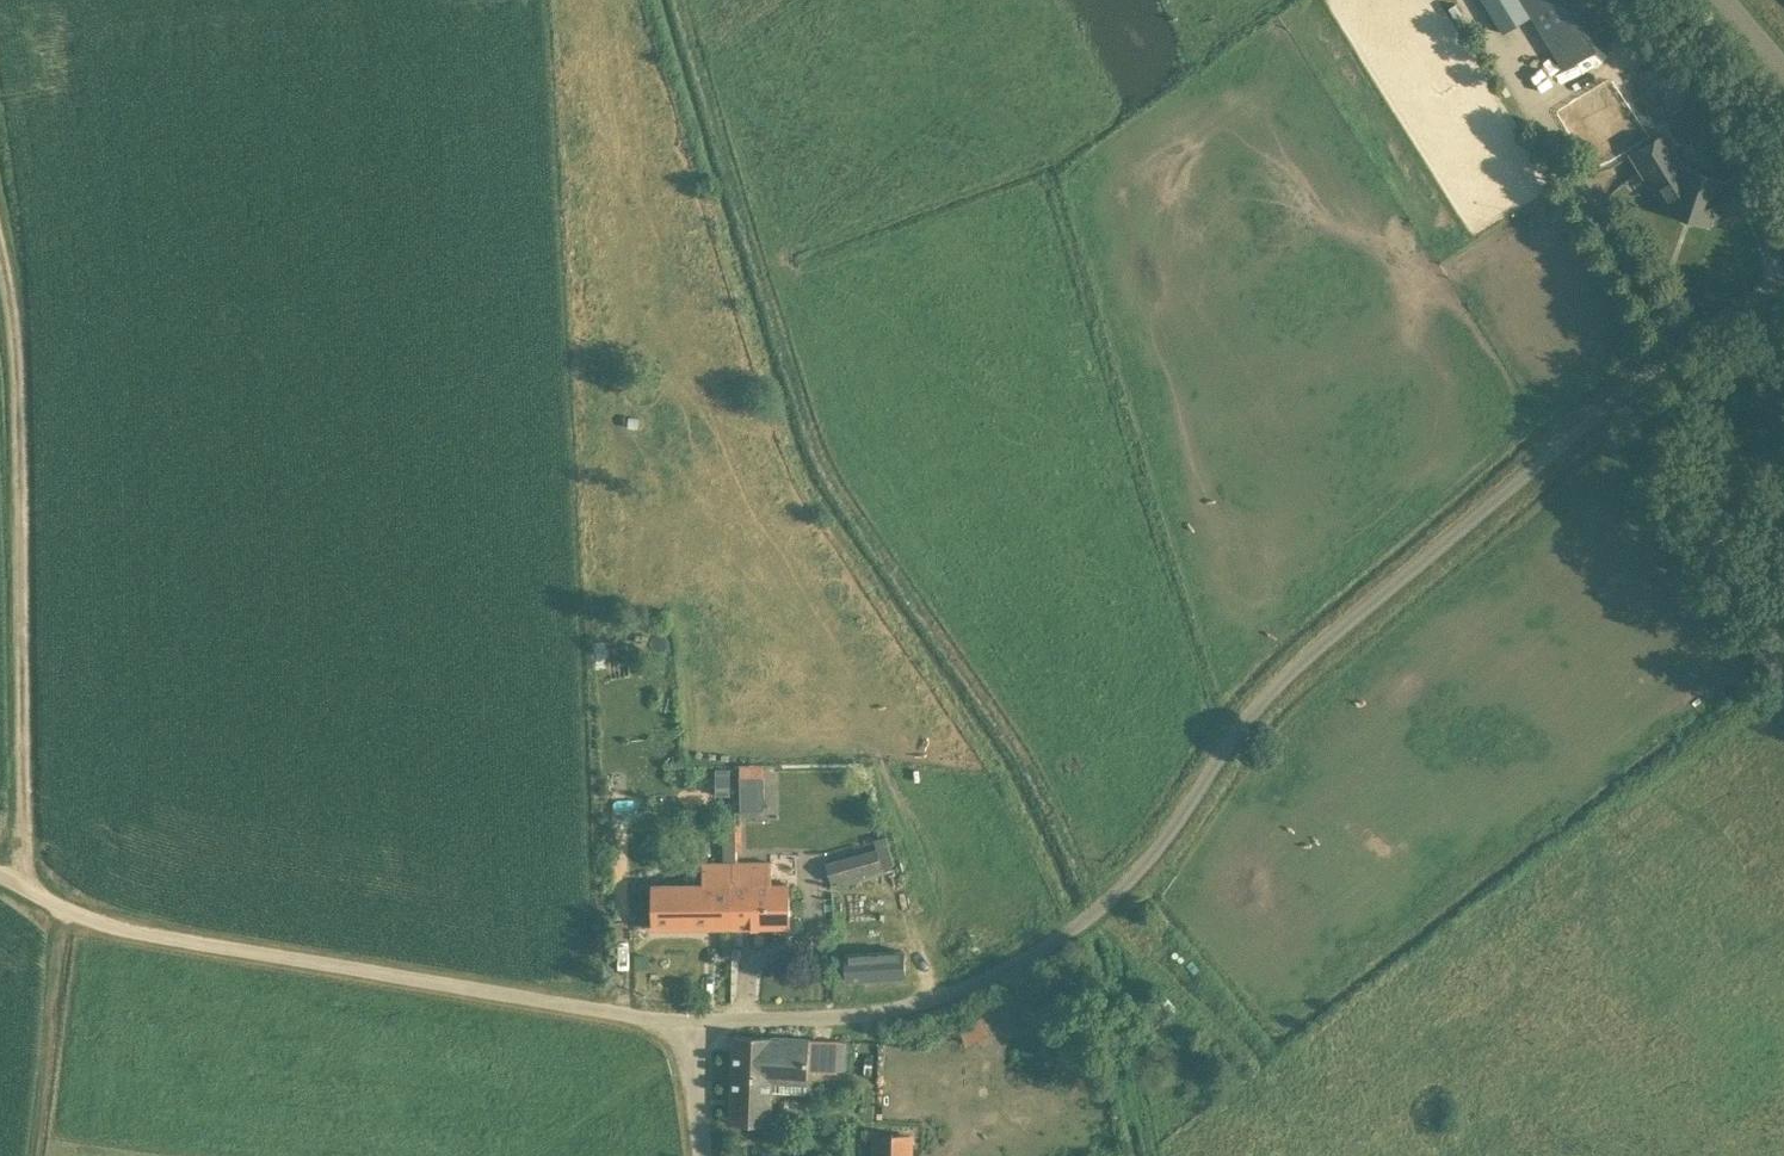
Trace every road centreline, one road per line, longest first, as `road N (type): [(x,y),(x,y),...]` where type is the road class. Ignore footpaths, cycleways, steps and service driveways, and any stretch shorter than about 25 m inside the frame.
road 1 (unclassified): [(687,1021),(862,1016),(956,995),(1033,957),(1148,861),(1236,734),(1301,661),(1678,347),(1783,278)]
road 2 (unclassified): [(687,1021),(143,933),(64,910),(25,886)]
road 3 (track): [(25,886),(19,369),(0,246)]
road 4 (track): [(1468,0),(1678,347)]
road 5 (track): [(64,910),(37,1155)]
road 6 (track): [(1783,544),(1678,347)]
road 7 (unclassified): [(705,1155),(687,1021)]

